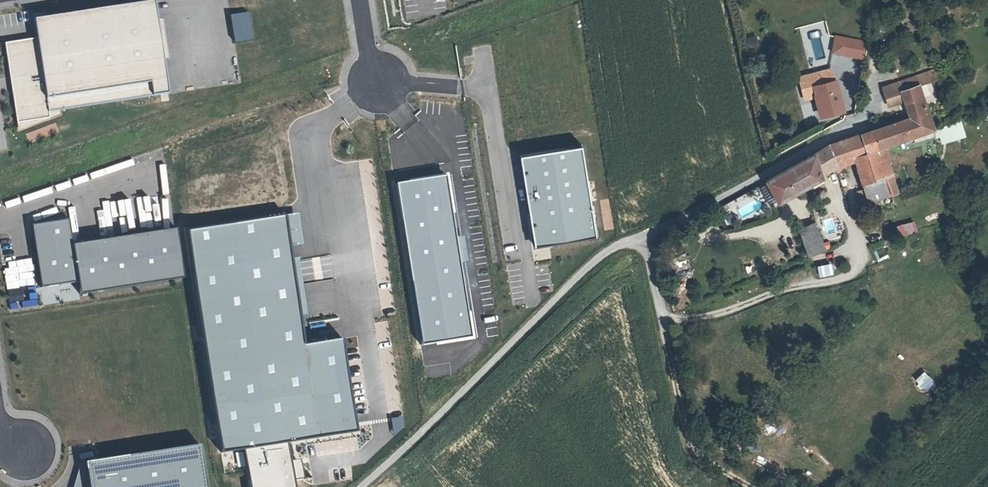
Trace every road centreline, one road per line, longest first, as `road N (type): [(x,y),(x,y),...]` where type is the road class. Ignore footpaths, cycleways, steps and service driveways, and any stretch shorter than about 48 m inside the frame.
road 1 (unclassified): [(364,486),(599,257),(810,150)]
road 2 (track): [(639,240),(664,306),(696,446),(758,486)]
road 3 (track): [(910,0),(908,18),(875,60),(858,123)]

